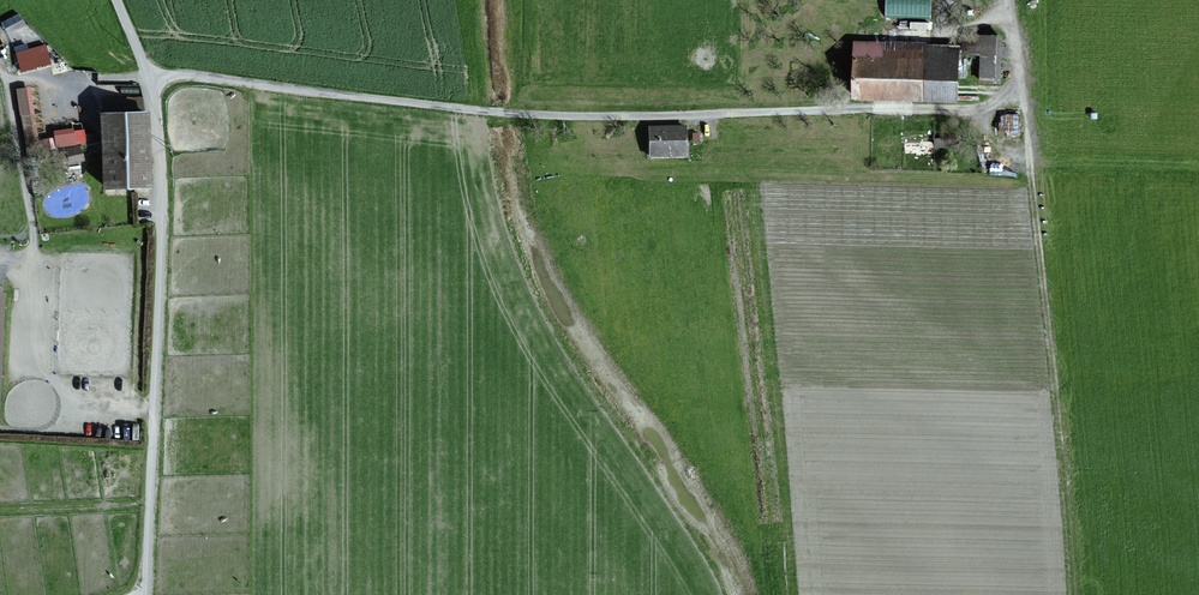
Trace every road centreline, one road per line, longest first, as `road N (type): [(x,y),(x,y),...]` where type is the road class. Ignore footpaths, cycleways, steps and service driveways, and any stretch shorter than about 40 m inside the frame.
road 1 (unclassified): [(145,594),(159,163),(150,83),(116,0)]
road 2 (track): [(8,75),(35,243),(34,345),(42,369),(74,401),(154,408)]

